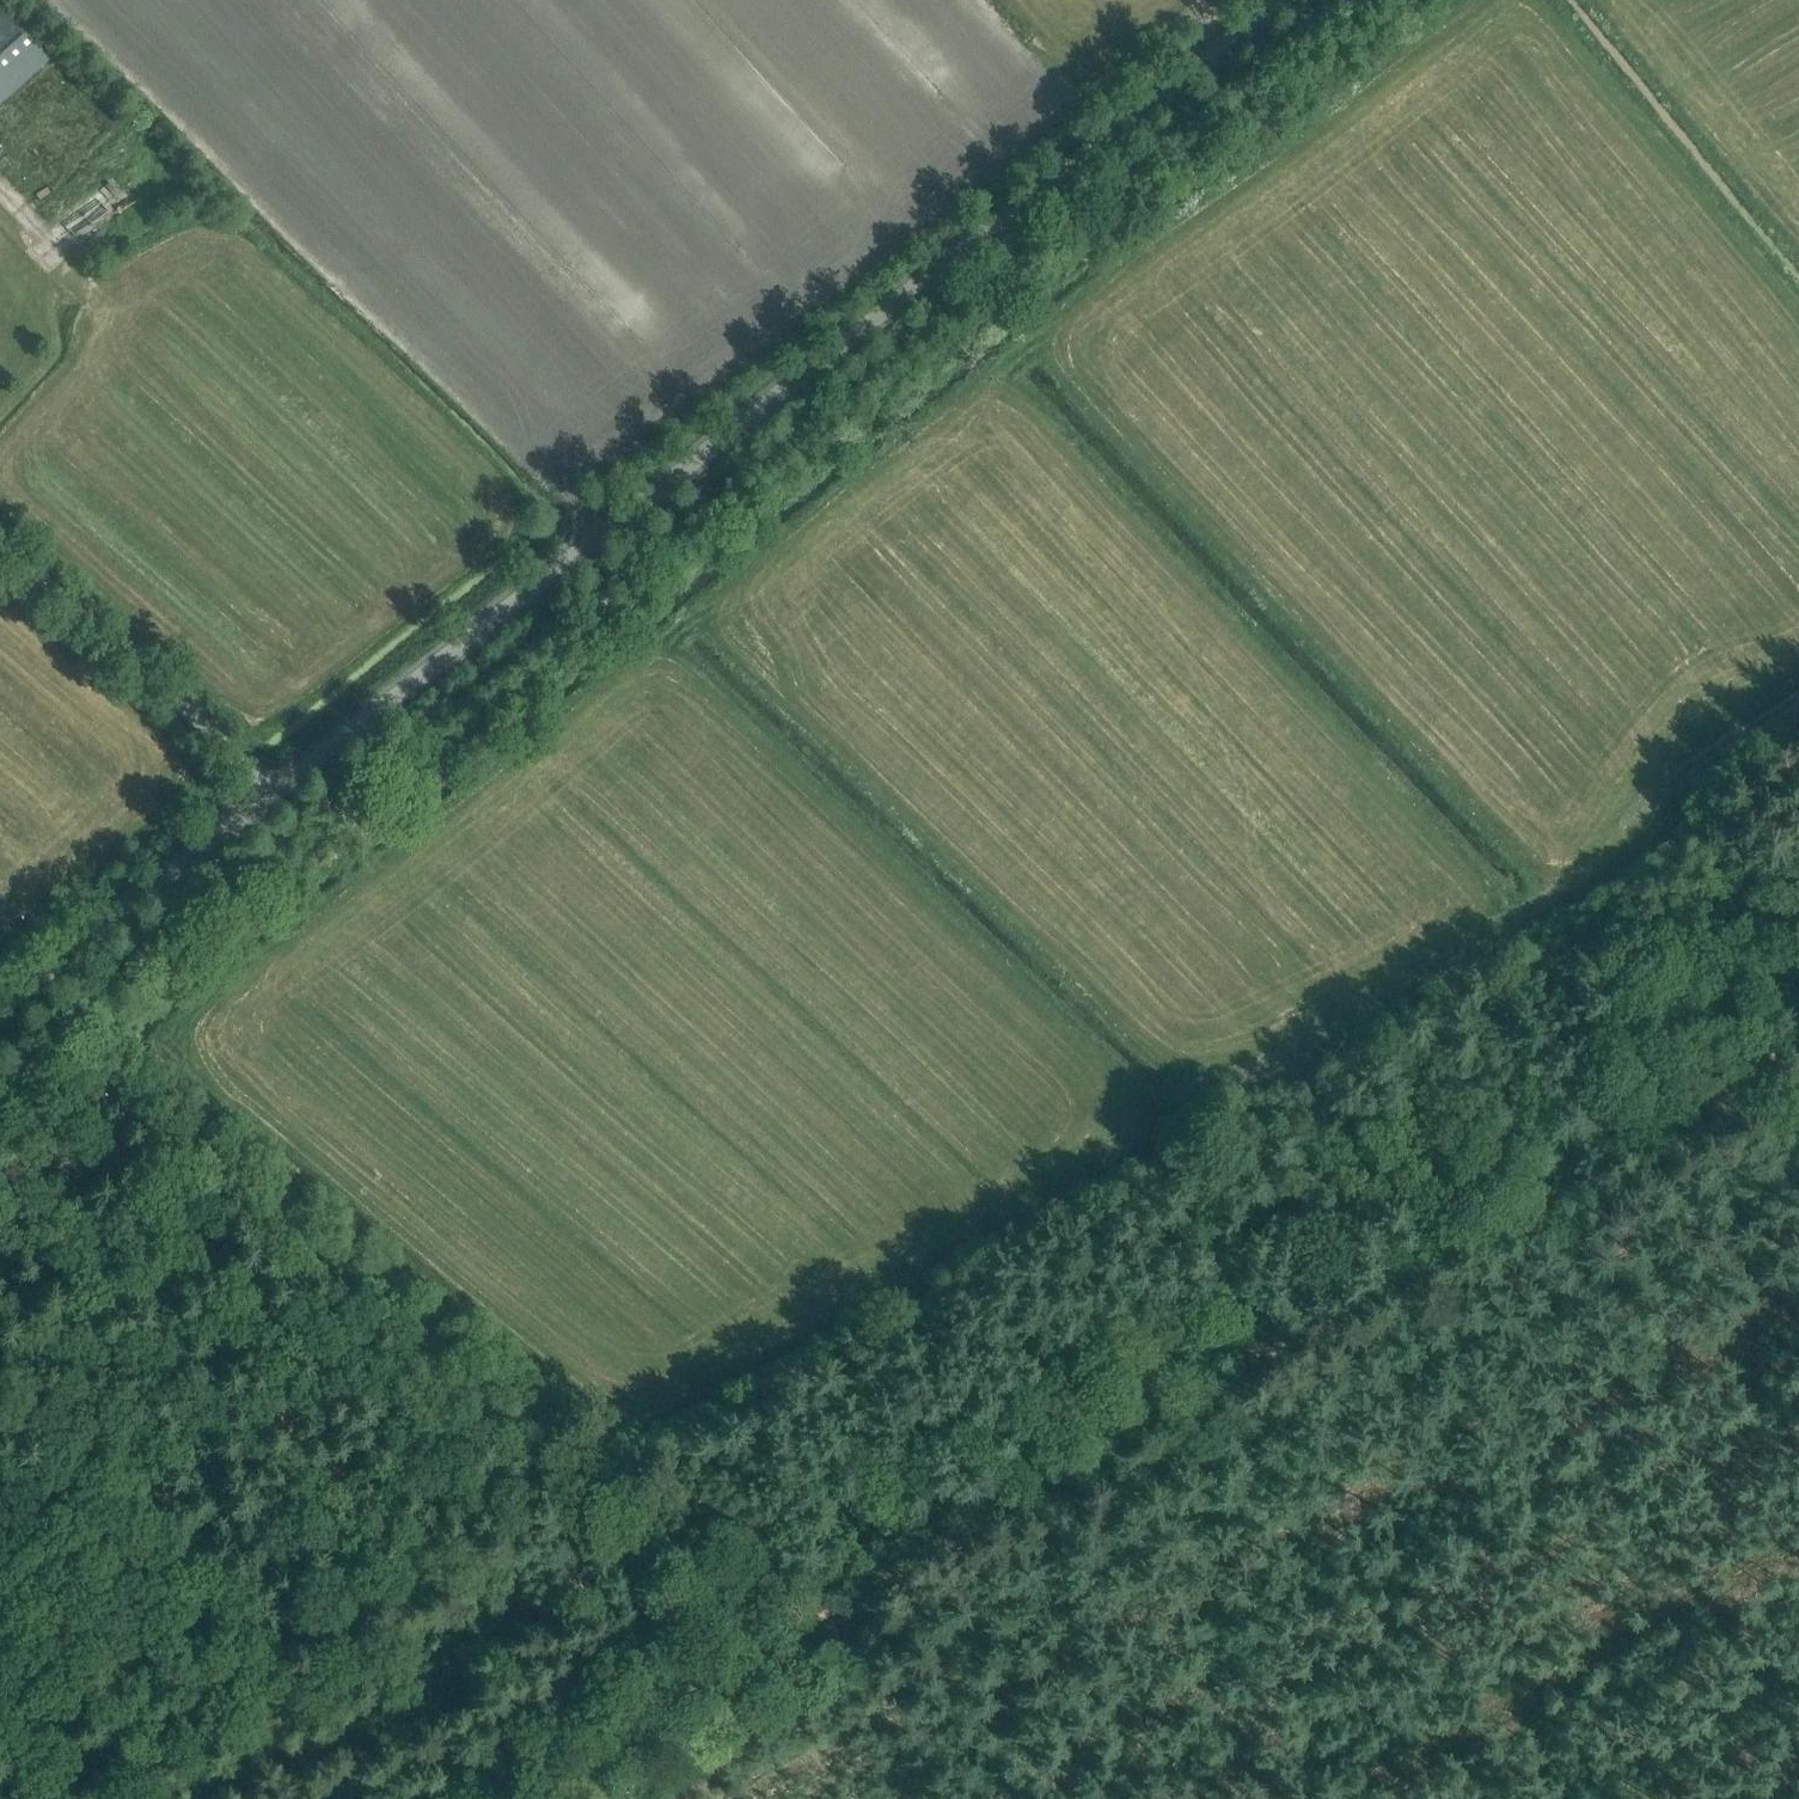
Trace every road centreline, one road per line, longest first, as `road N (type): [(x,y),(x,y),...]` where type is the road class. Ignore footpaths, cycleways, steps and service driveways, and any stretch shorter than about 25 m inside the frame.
road 1 (secondary): [(0,1007),(201,832),(1260,0)]
road 2 (track): [(1798,1044),(818,1622)]

